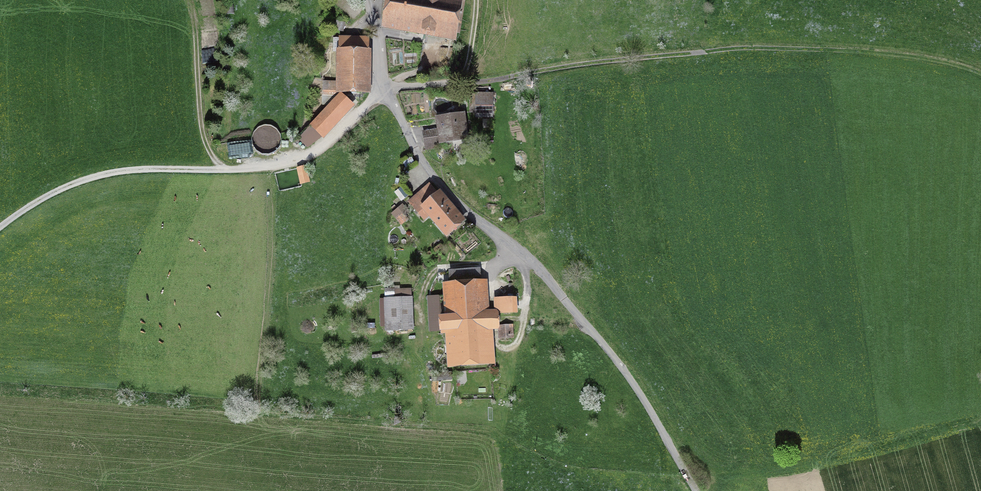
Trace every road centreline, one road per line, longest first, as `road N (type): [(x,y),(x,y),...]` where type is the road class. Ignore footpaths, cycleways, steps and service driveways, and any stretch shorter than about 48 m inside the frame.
road 1 (unclassified): [(700,490),(619,364),(557,287),(420,160),(384,88),(367,0)]
road 2 (track): [(980,75),(859,51),(734,49),(512,76)]
road 3 (track): [(0,227),(104,174),(240,169),(304,157),(384,88)]

